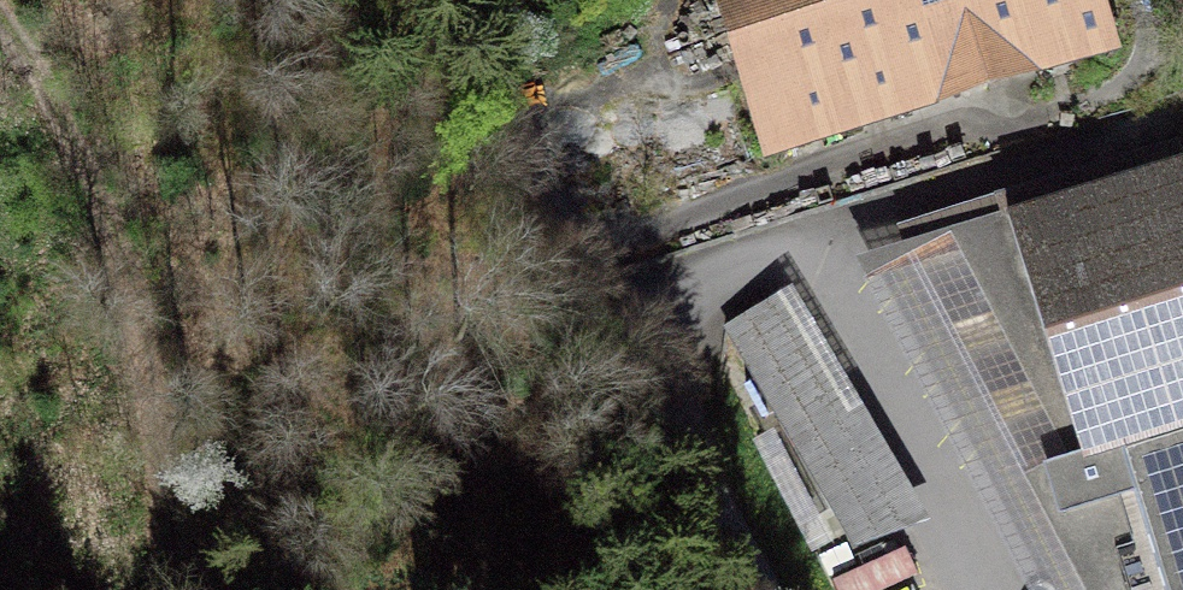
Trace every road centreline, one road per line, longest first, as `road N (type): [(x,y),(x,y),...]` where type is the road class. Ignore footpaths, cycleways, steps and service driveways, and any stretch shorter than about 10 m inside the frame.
road 1 (unclassified): [(466,0),(497,75),(706,447),(770,589)]
road 2 (track): [(159,589),(158,417),(137,303),(96,182),(0,38)]
road 3 (track): [(0,483),(77,589)]

